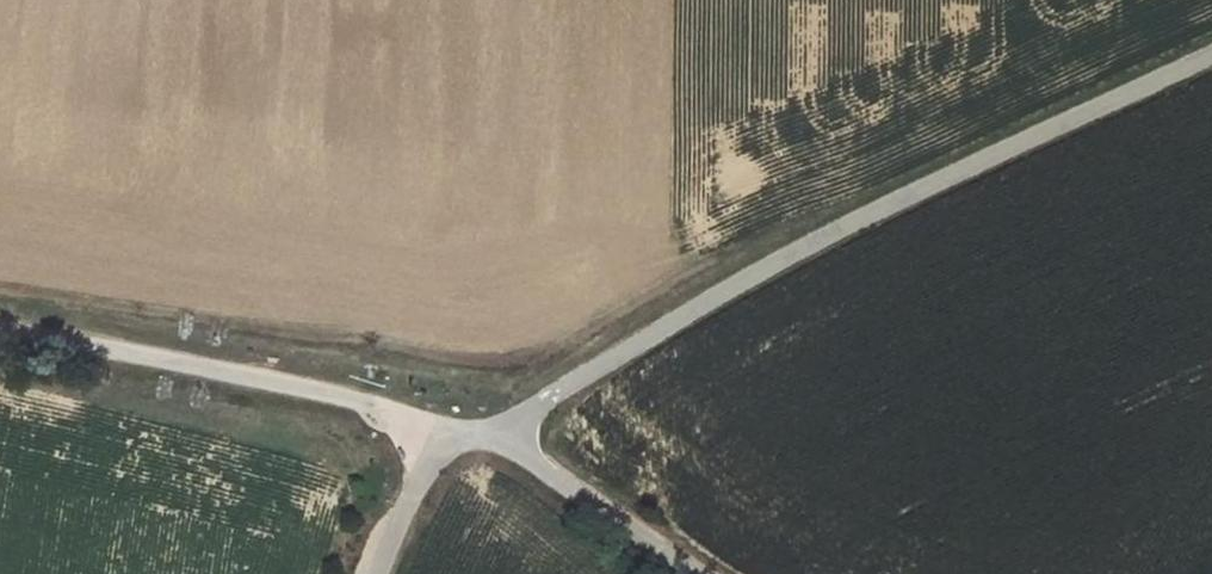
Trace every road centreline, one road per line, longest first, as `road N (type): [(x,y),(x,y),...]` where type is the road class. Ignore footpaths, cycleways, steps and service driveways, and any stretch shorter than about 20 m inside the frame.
road 1 (residential): [(508,440),(530,410),(714,295),(1211,56)]
road 2 (track): [(379,404),(0,330)]
road 3 (residential): [(698,573),(508,440)]
road 4 (unclassified): [(379,573),(433,427)]

